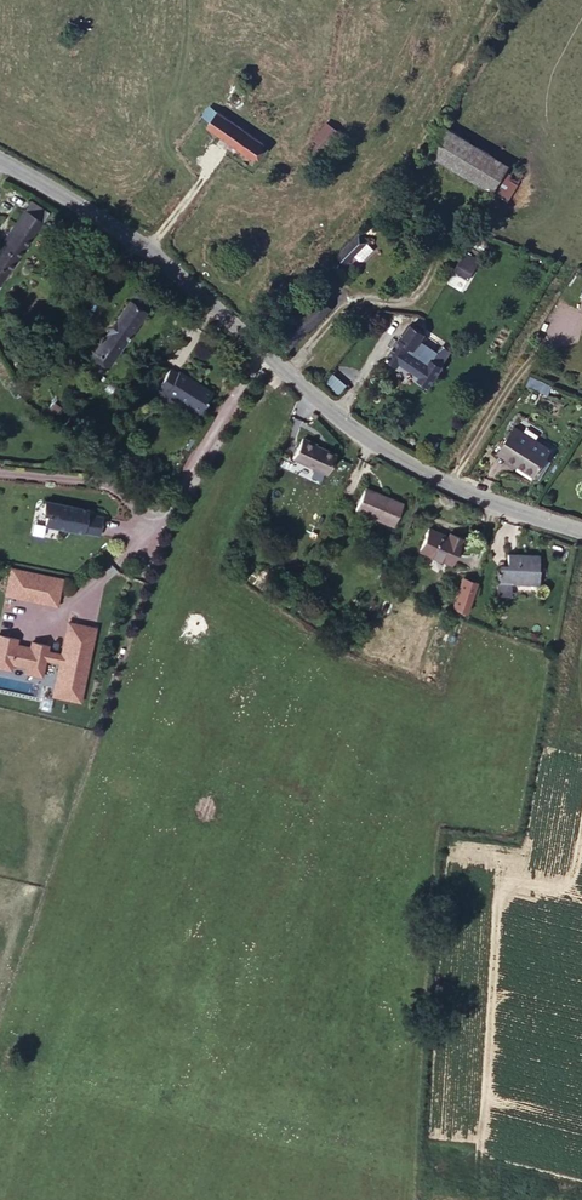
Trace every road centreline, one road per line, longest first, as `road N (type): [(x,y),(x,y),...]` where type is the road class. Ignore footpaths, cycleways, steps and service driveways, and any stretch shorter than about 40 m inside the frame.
road 1 (tertiary): [(581,532),(445,485),(362,440),(257,350)]
road 2 (tertiary): [(257,350),(139,249),(0,161)]
road 3 (residential): [(257,350),(156,518)]

